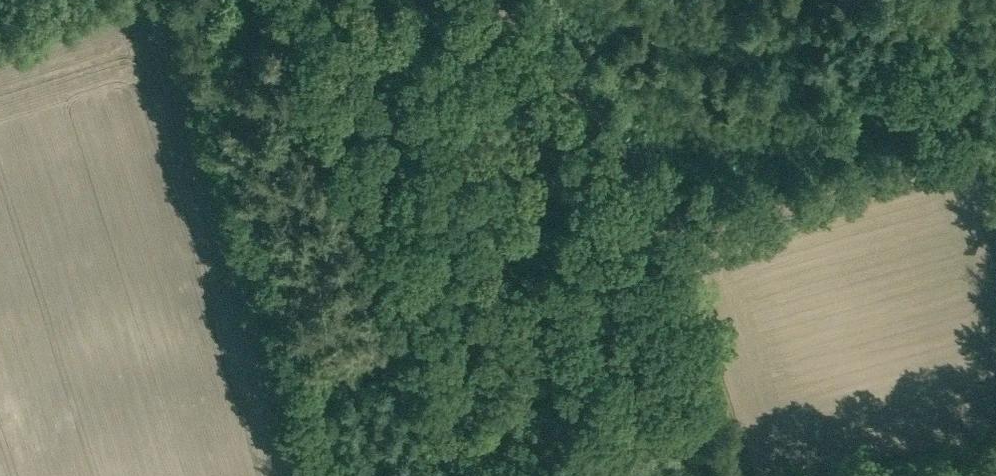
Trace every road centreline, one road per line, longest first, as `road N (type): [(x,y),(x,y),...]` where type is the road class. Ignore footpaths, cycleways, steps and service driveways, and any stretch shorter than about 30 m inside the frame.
road 1 (track): [(503,0),(523,36),(593,109),(663,225),(696,244),(759,475)]

